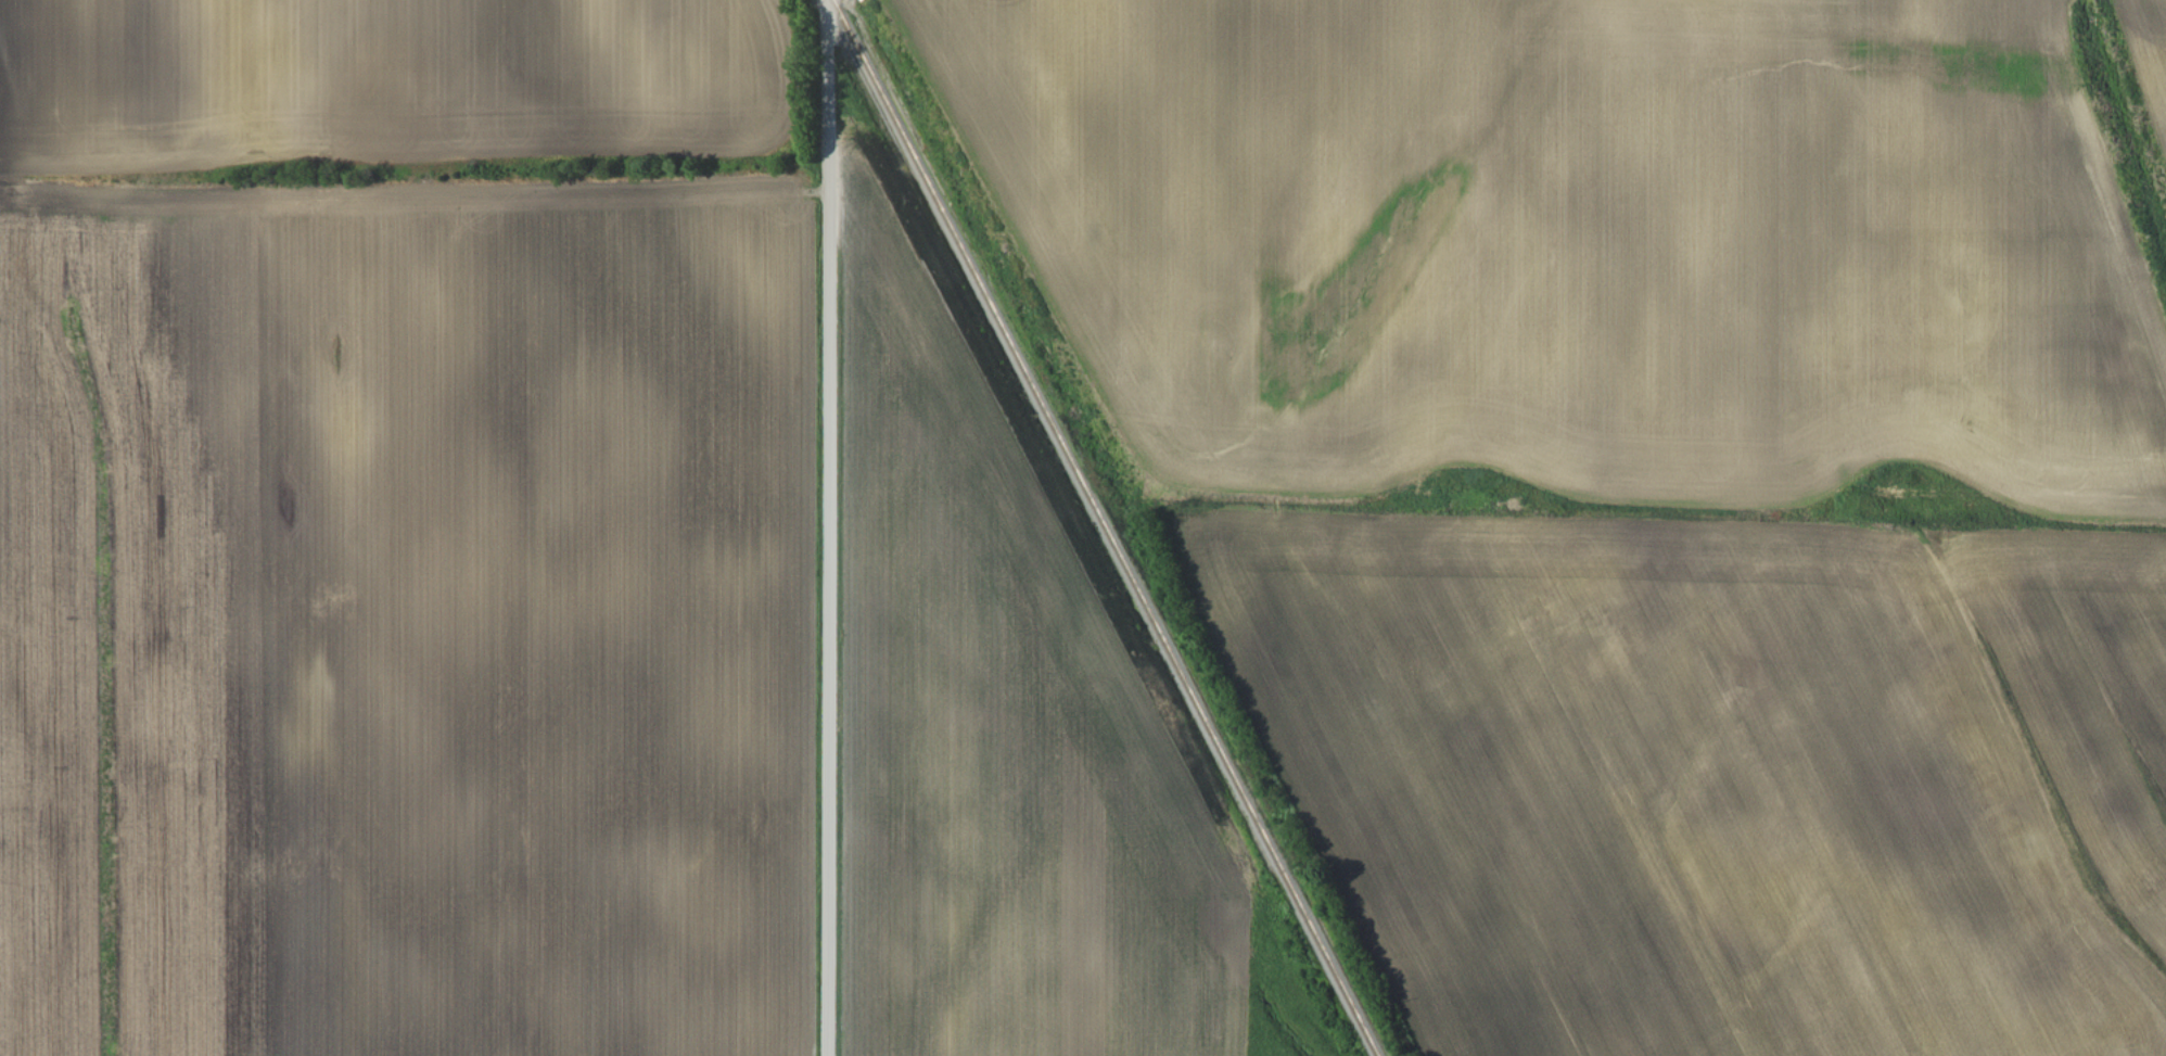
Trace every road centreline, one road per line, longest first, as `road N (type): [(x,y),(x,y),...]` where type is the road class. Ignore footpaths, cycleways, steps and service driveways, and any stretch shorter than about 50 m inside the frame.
road 1 (residential): [(827,1055),(829,0)]

